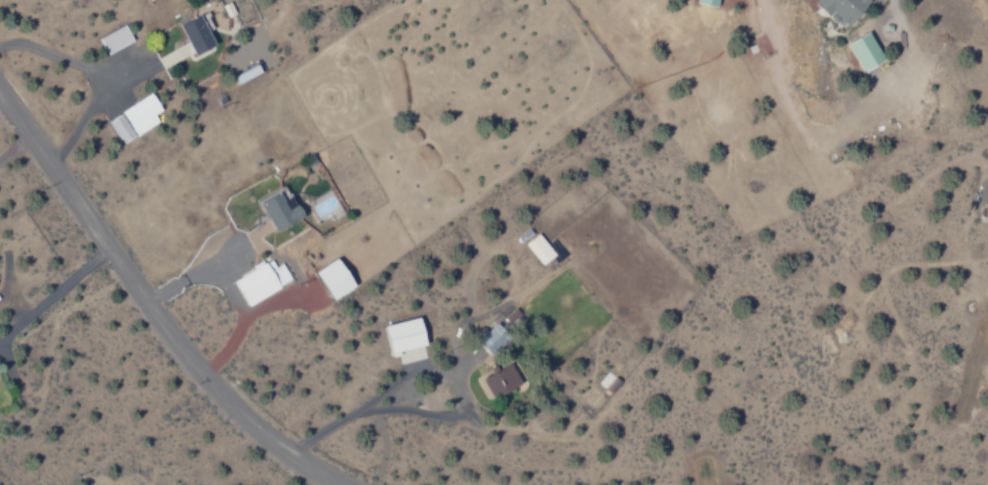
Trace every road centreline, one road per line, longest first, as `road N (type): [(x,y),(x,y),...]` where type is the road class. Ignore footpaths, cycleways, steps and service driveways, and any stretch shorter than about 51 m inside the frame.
road 1 (residential): [(338,484),(268,443),(218,395),(0,97)]

